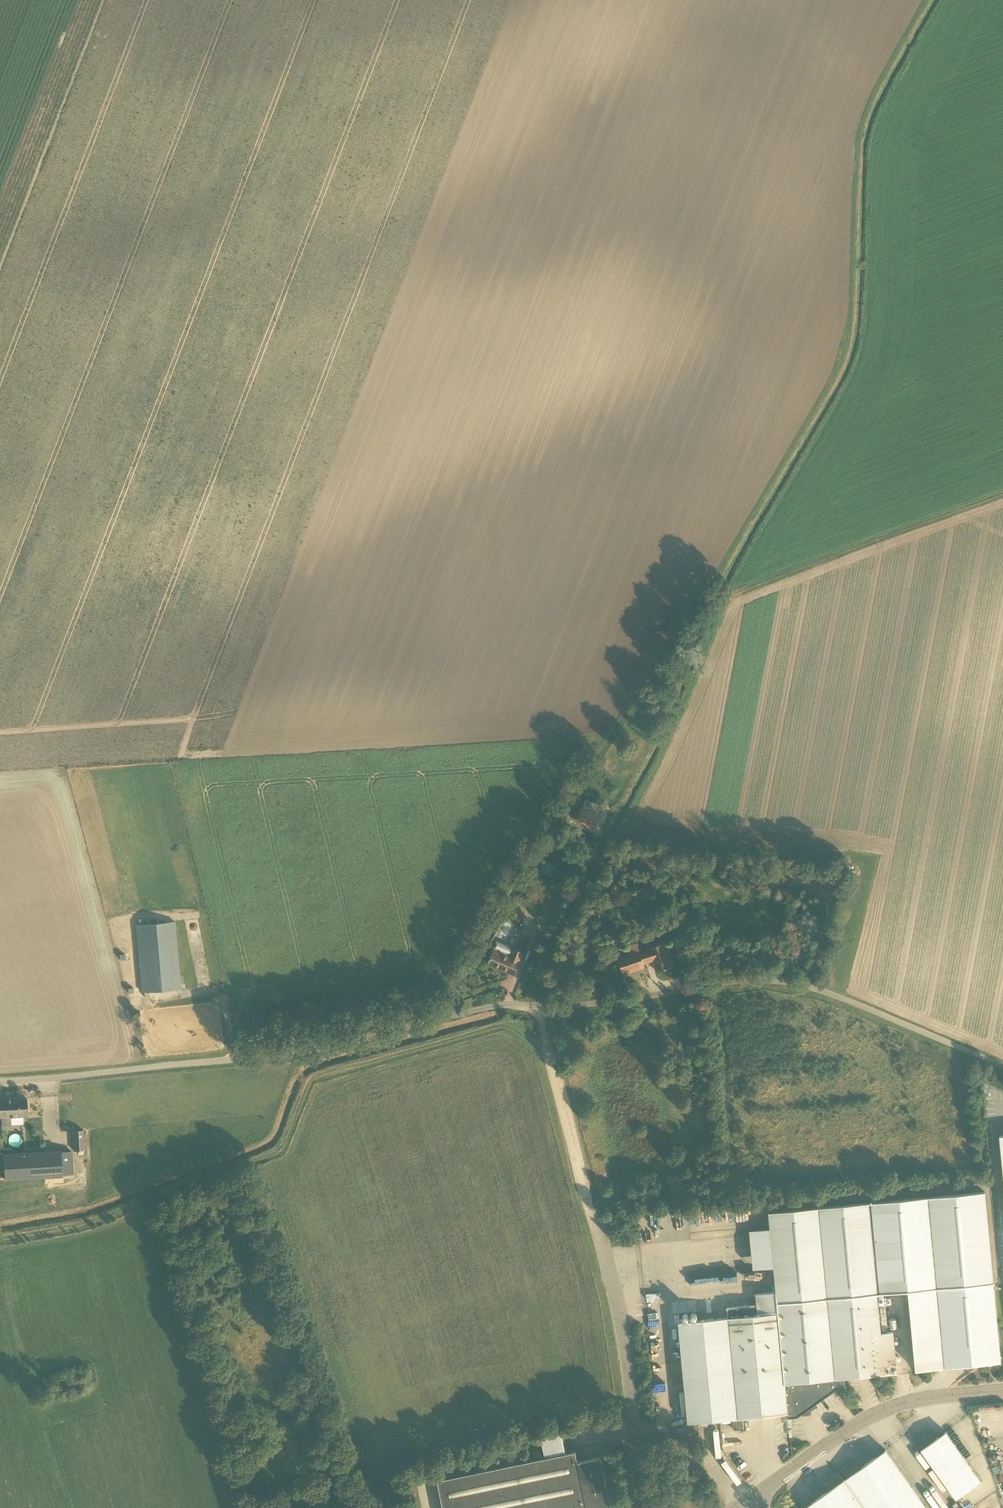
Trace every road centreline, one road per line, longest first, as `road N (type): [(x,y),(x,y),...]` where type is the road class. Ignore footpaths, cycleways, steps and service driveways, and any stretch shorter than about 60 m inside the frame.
road 1 (unclassified): [(0,1081),(294,1055),(485,1010),(751,982),(814,990),(1002,1070)]
road 2 (track): [(698,601),(842,368),(868,114),(930,0)]
road 3 (track): [(698,601),(440,1020)]
road 4 (track): [(1002,497),(722,599),(698,601)]
road 5 (unclassified): [(642,1507),(594,1214)]
road 6 (unclassified): [(1002,1398),(902,1410),(756,1507)]
road 7 (track): [(594,1214),(536,1006)]

